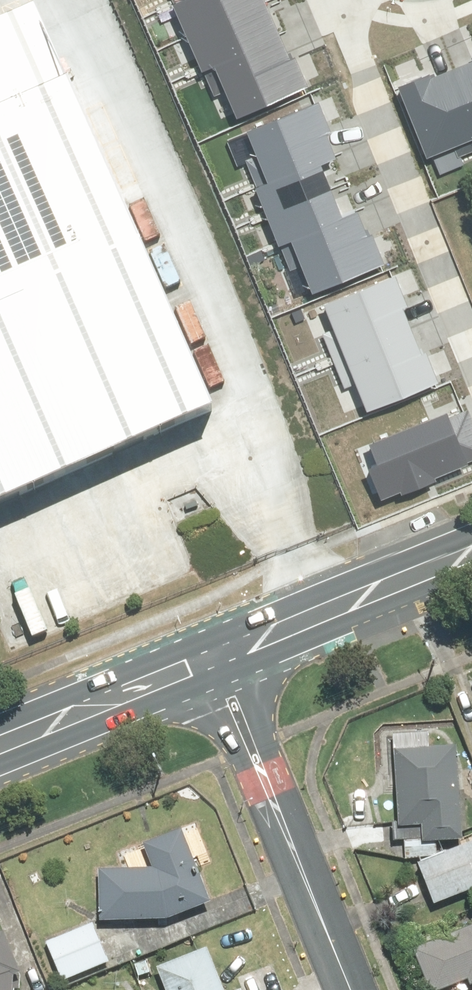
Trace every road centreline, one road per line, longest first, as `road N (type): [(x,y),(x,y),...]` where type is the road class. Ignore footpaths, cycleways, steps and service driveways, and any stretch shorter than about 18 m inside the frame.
road 1 (residential): [(362,0),(355,26),(363,73),(471,354)]
road 2 (residential): [(353,989),(219,666)]
road 3 (secondary): [(471,561),(219,666)]
road 4 (secondary): [(219,666),(0,755)]

